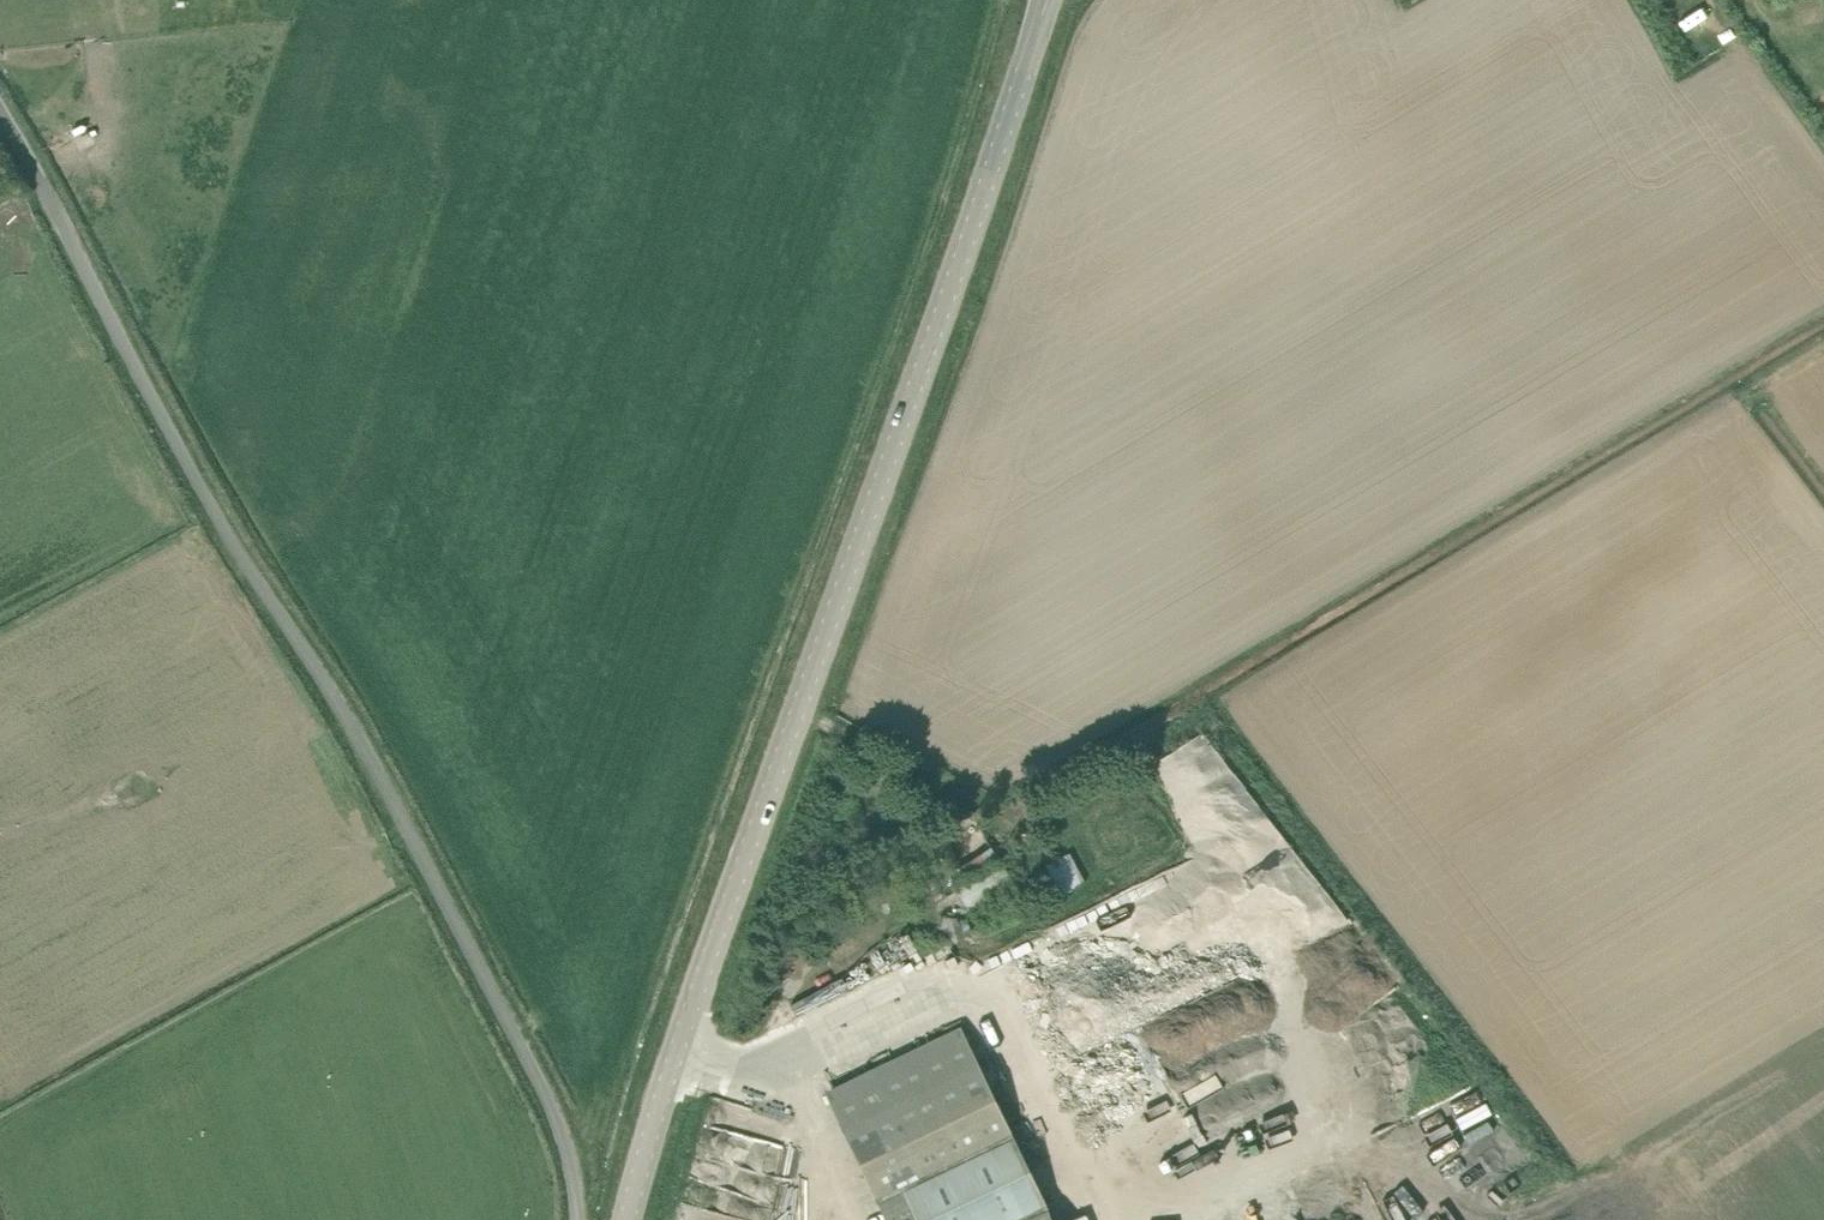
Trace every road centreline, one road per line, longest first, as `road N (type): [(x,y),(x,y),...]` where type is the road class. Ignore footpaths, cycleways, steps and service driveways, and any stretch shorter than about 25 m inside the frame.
road 1 (tertiary): [(617,1219),(1045,0)]
road 2 (unclassified): [(0,113),(225,528),(325,681),(442,892),(567,1144),(578,1219)]

